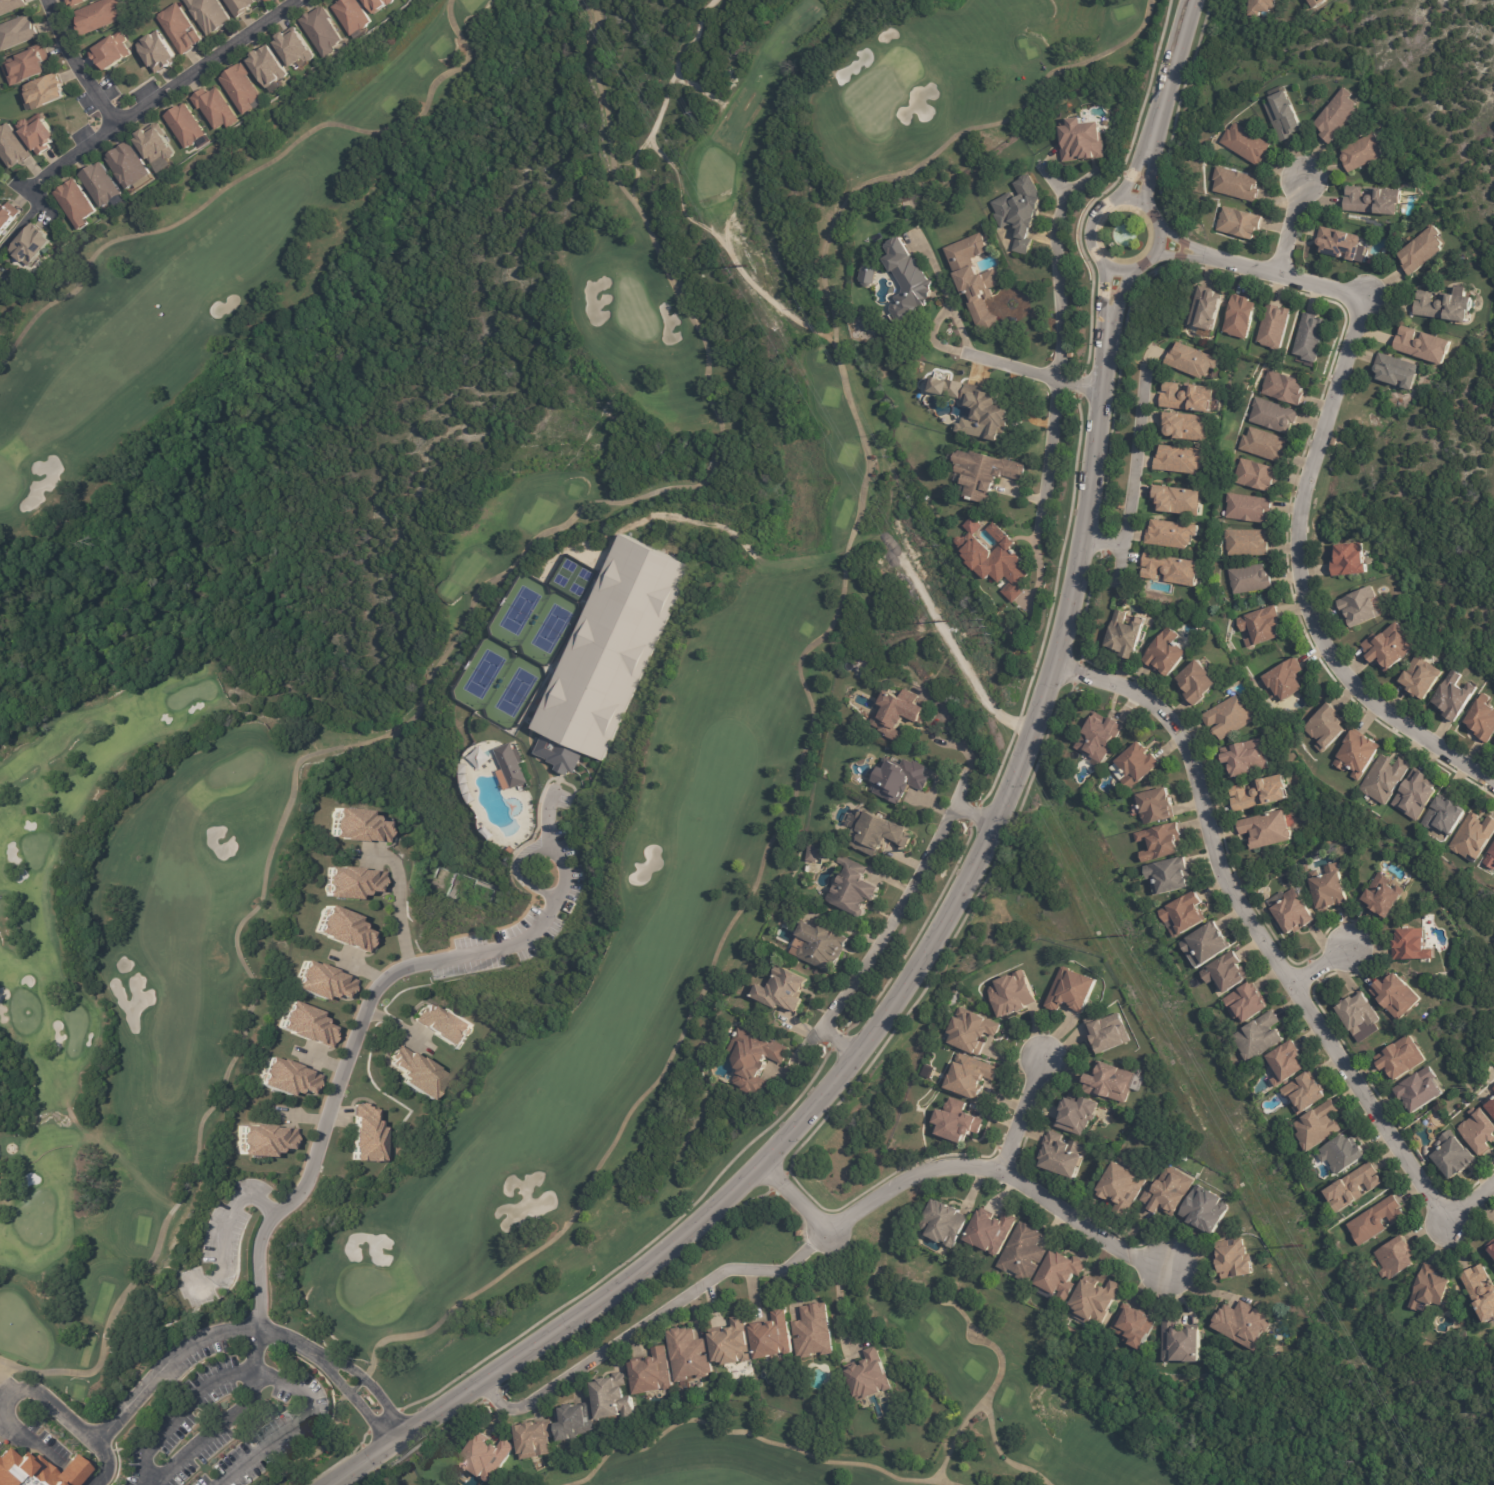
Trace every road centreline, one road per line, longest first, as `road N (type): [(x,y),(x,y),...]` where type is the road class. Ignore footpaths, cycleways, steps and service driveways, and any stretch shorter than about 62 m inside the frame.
road 1 (residential): [(337,1484),(677,1242),(808,1115),(869,1040),(971,872),(1013,787),(1051,680),(1088,504),(1117,271)]
road 2 (residential): [(1493,789),(1379,712),(1333,667),(1301,595),(1296,532),(1307,483),(1368,297),(1163,244)]
road 3 (residential): [(1051,680),(1134,691),(1174,724),(1230,900),(1446,1225),(1493,1182)]
road 4 (residential): [(1180,1280),(1096,1246),(973,1172),(912,1175),(818,1234),(750,1172)]
road 5 (residential): [(485,1383),(507,1409),(536,1412),(725,1275),(779,1272),(818,1234)]
road 6 (residential): [(33,187),(294,0)]
road 7 (residential): [(1088,236),(1097,258),(1128,272),(1158,255),(1164,232),(1156,209),(1123,195),(1101,204),(1088,236)]
road 8 (residential): [(1135,196),(1190,0)]
road 9 (residential): [(114,126),(44,0)]
road 10 (residential): [(998,1184),(1038,1064)]

